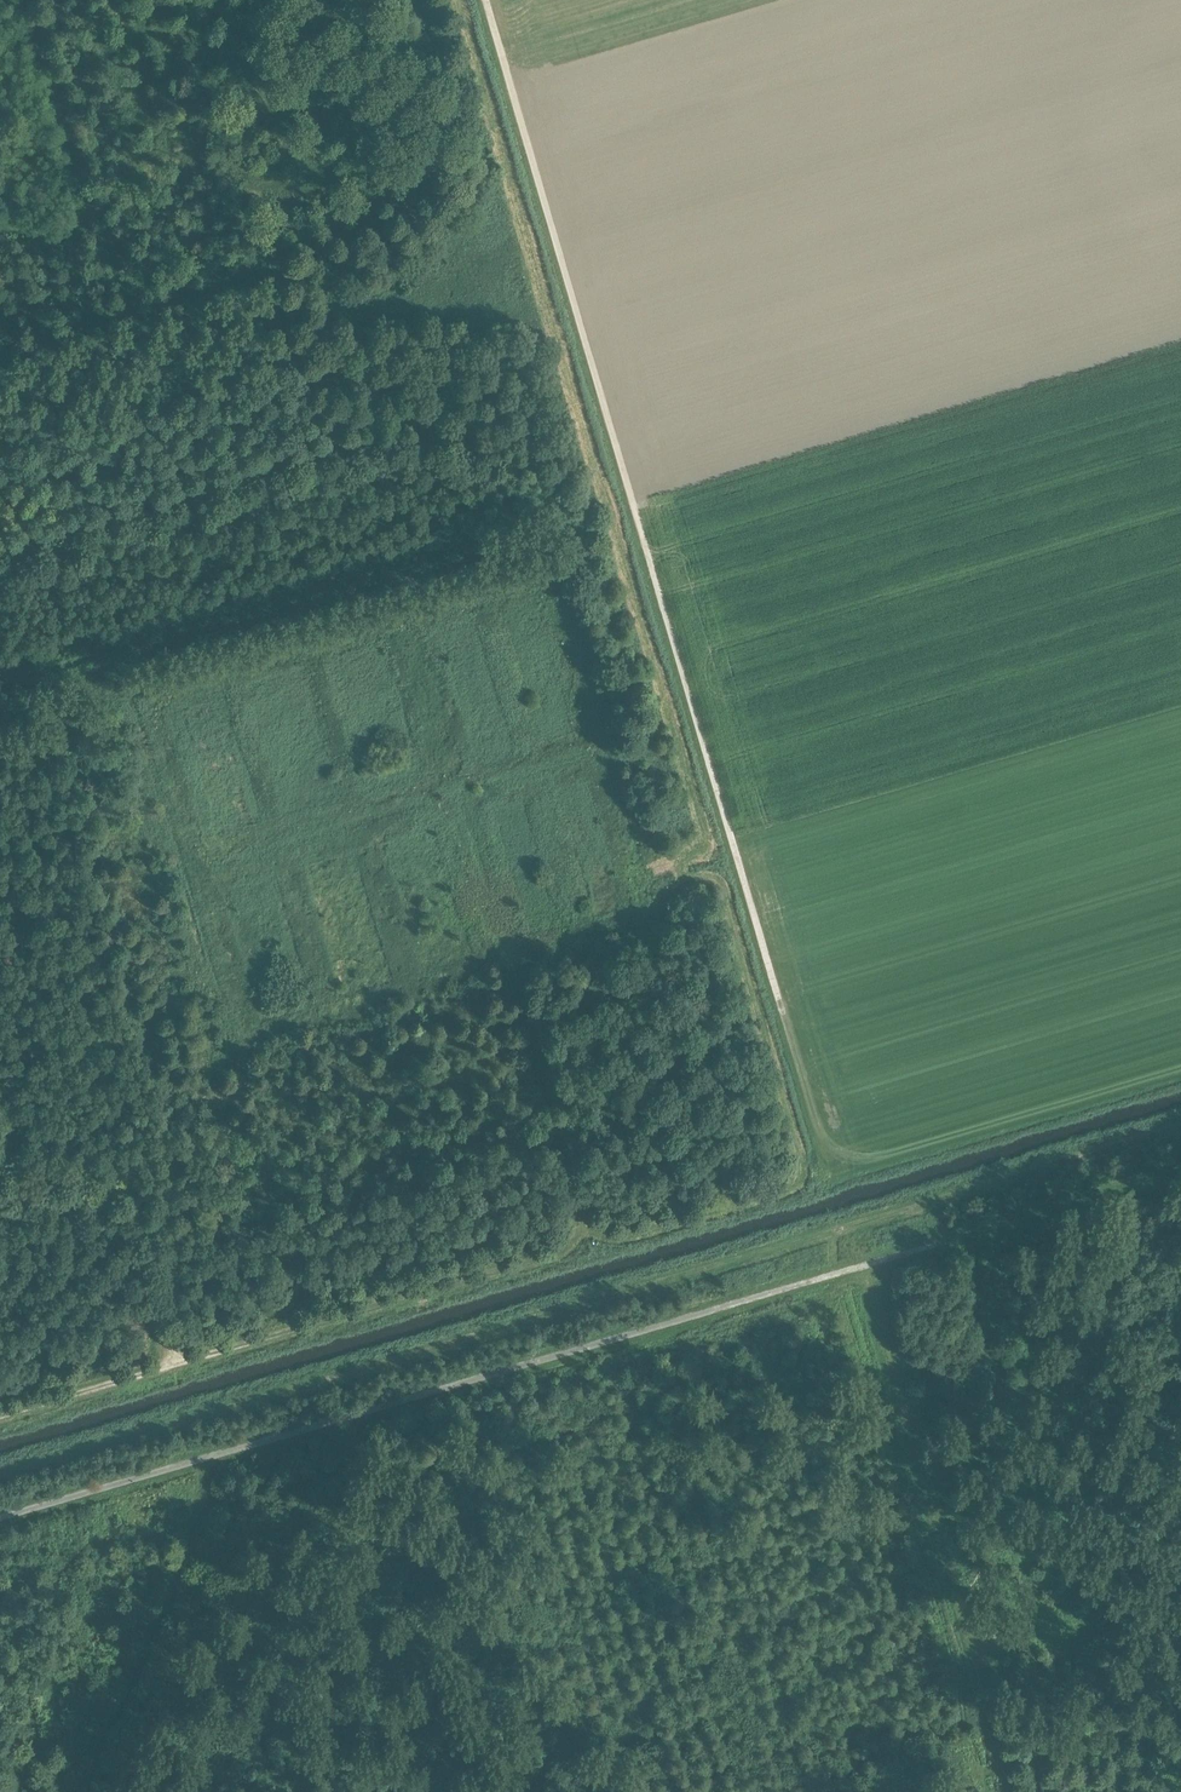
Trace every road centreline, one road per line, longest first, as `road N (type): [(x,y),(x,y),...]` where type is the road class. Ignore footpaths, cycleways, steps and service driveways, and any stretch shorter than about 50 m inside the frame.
road 1 (track): [(0,1521),(1180,1175)]
road 2 (track): [(462,800),(575,1214),(573,1243),(535,1262),(167,1369)]
road 3 (track): [(1008,1791),(856,1270)]
road 4 (track): [(0,1209),(93,1185),(115,1198),(167,1369),(0,1419)]

